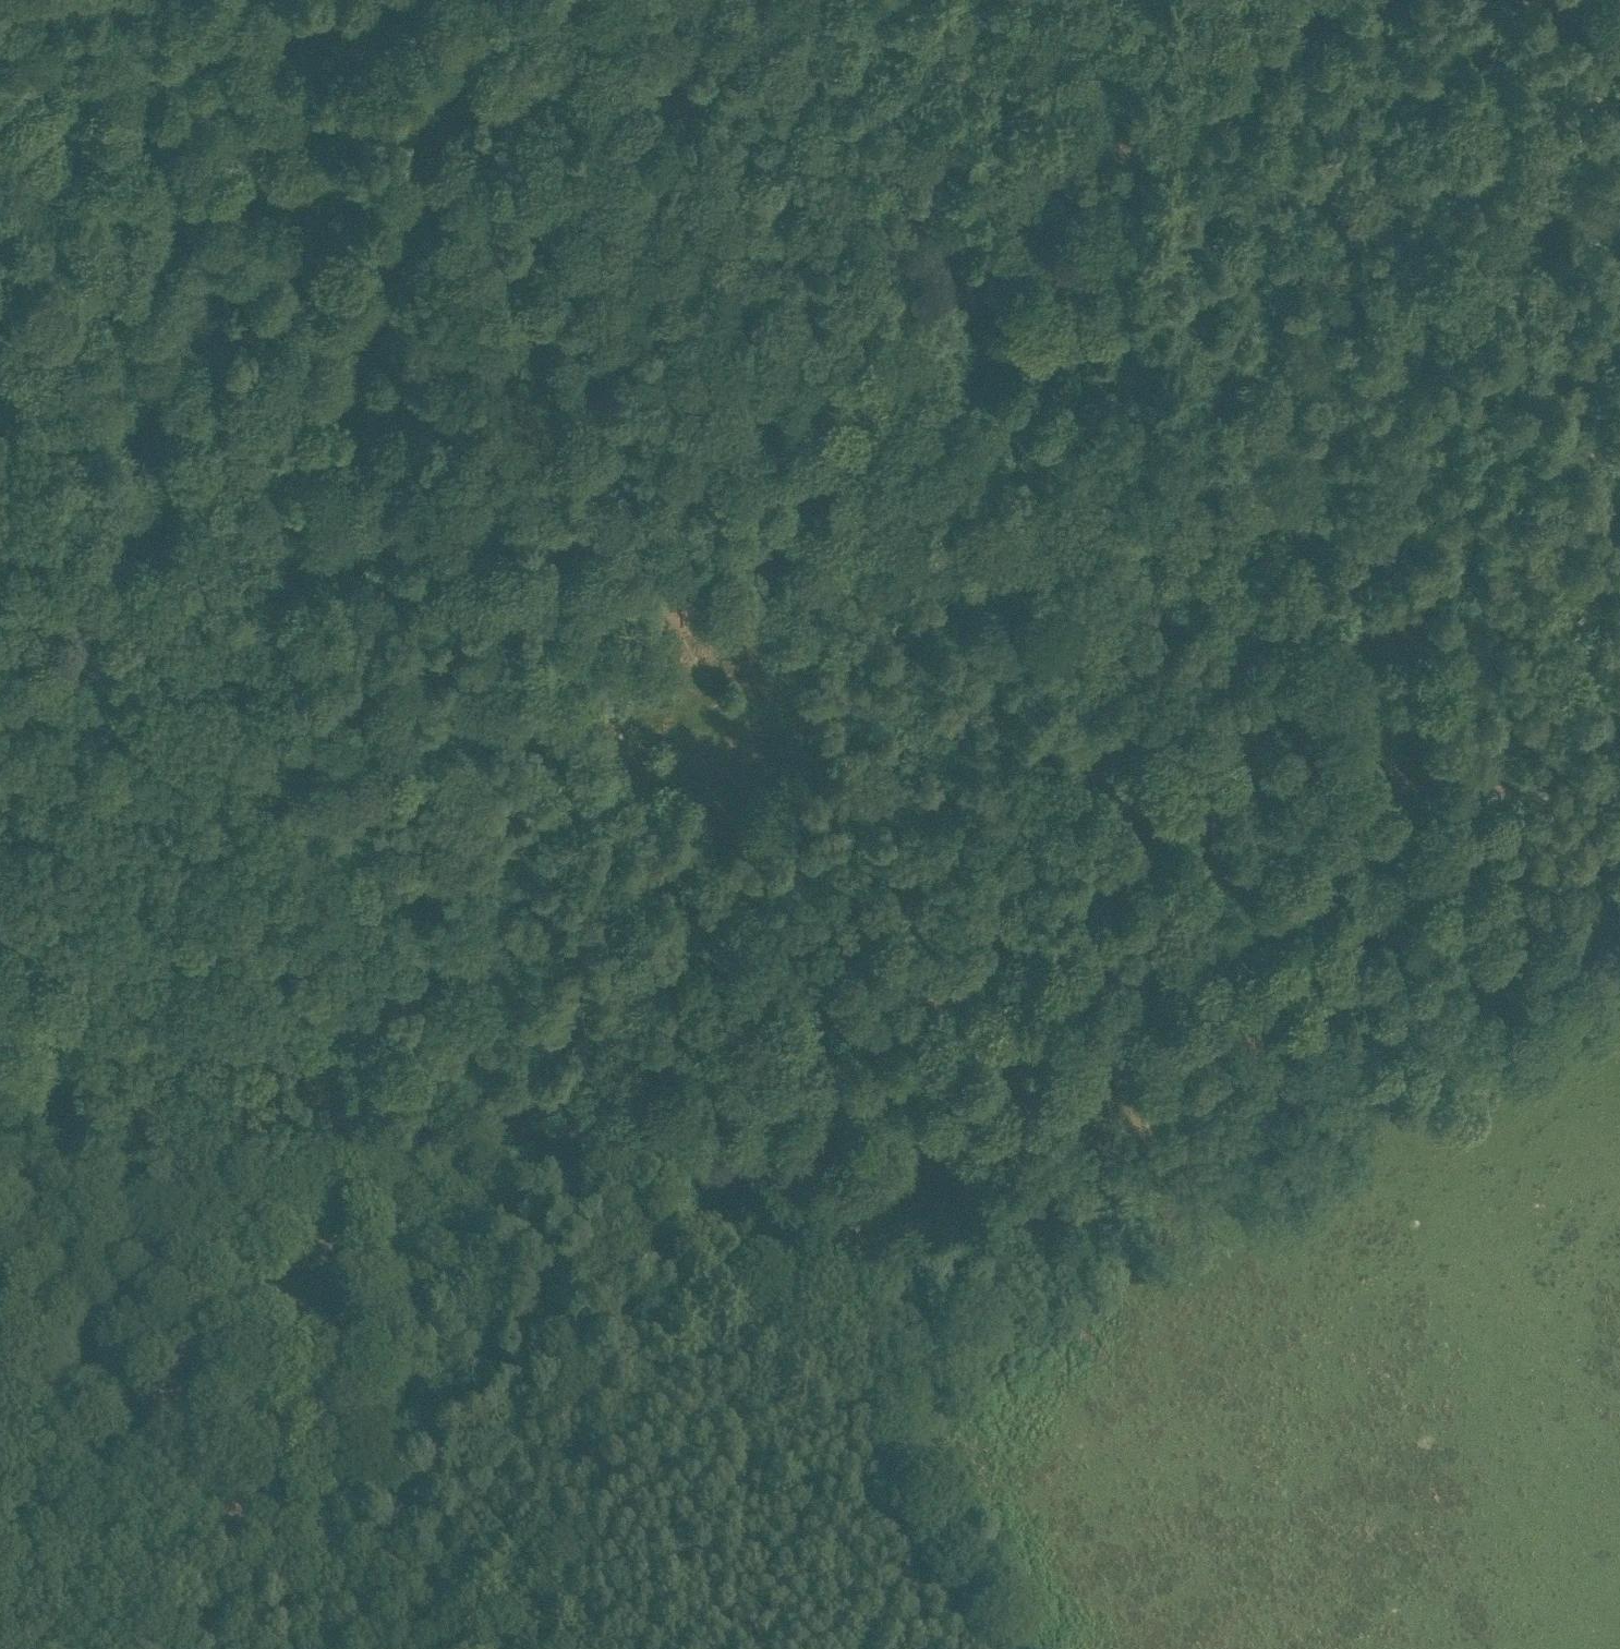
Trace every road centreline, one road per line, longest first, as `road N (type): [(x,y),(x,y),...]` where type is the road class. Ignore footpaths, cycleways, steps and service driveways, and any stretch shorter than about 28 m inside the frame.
road 1 (track): [(960,294),(573,688),(470,855),(368,1188),(292,1339),(283,1511),(264,1574),(220,1648)]
road 2 (track): [(1619,933),(1271,515),(1253,482),(1131,360)]
road 3 (track): [(769,0),(814,77),(865,202),(928,281),(960,294)]
road 4 (track): [(960,294),(1143,132)]
road 5 (track): [(1131,360),(1119,331),(1115,269),(1143,132)]
road 6 (track): [(1143,132),(1331,0)]
road 7 (track): [(960,294),(1050,316),(1131,360)]

